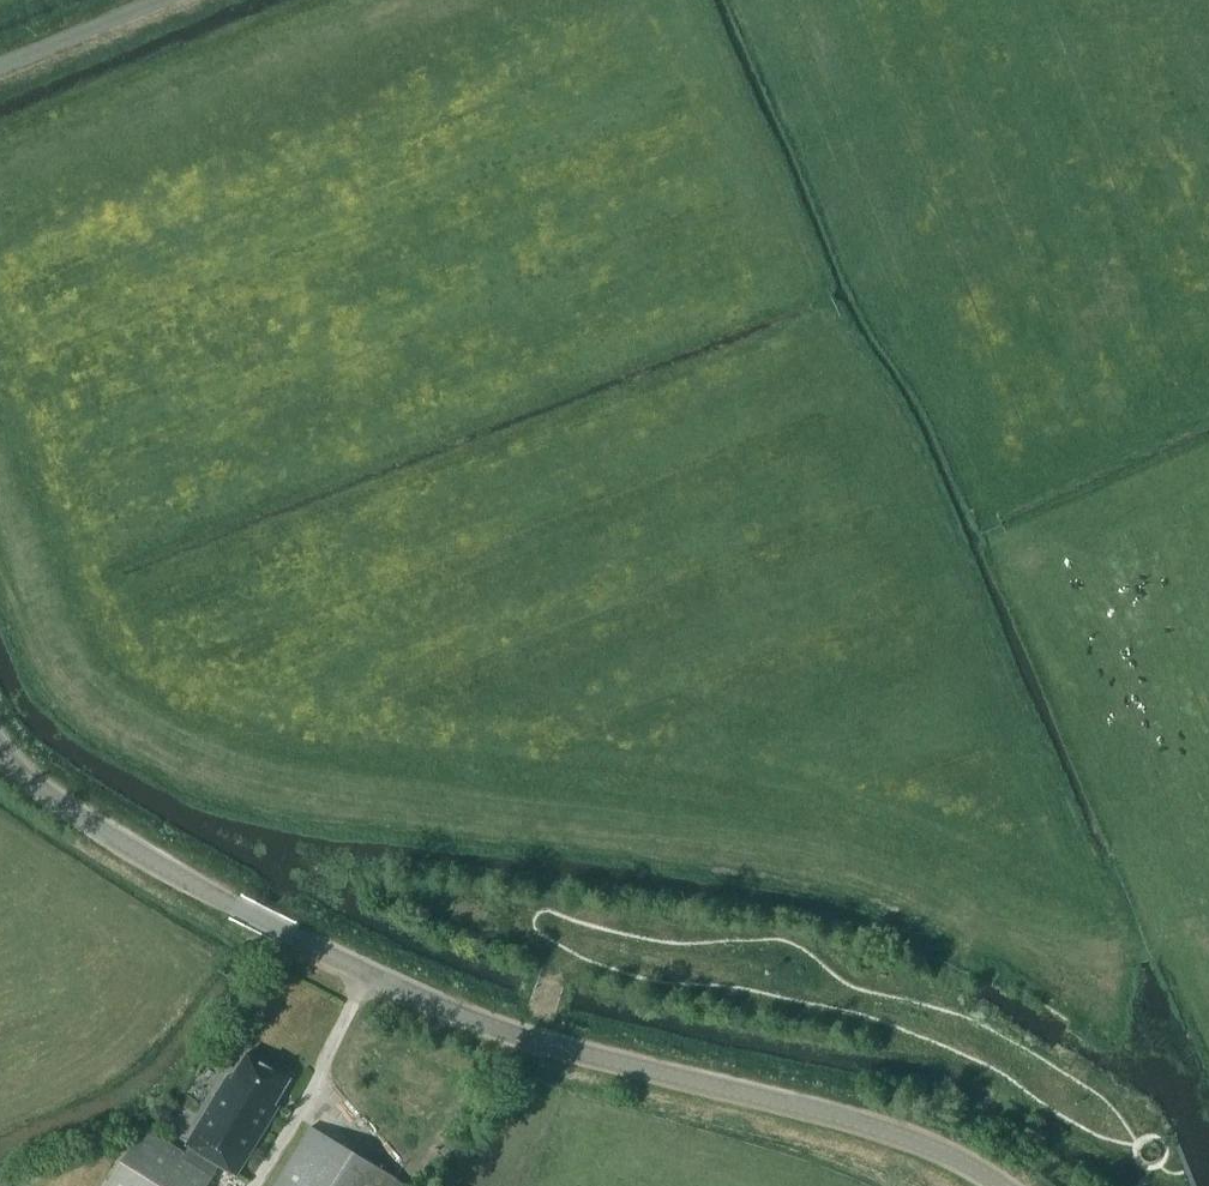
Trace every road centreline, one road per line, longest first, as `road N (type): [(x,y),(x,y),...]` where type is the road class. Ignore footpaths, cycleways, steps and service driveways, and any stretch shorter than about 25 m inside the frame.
road 1 (tertiary): [(1003,1185),(956,1158),(851,1119),(539,1041),(434,1002),(149,858),(42,791),(0,751)]
road 2 (unclassified): [(0,66),(161,0)]

